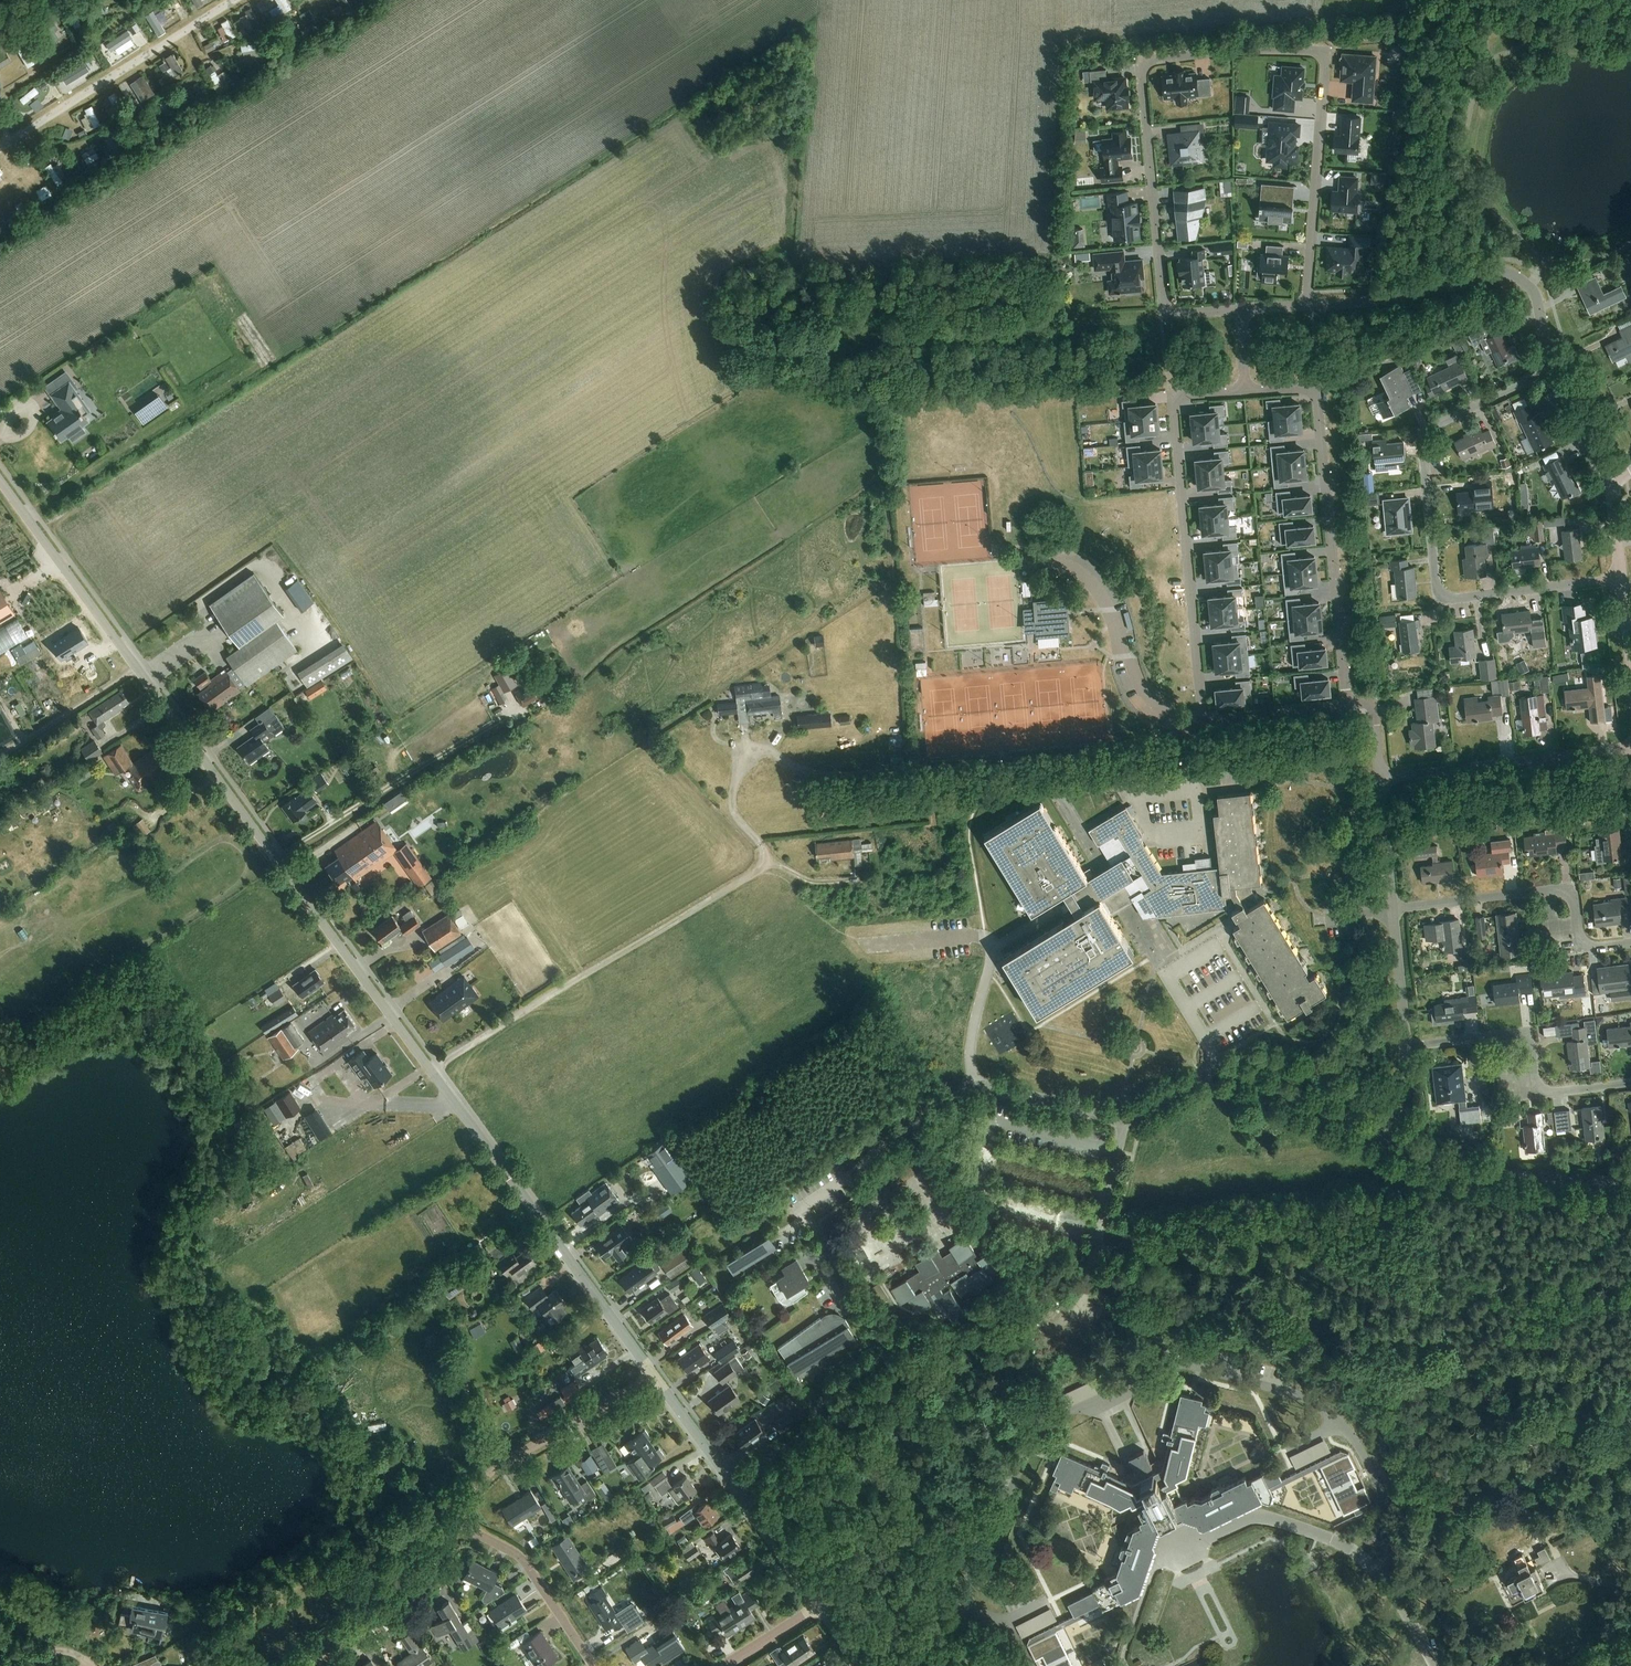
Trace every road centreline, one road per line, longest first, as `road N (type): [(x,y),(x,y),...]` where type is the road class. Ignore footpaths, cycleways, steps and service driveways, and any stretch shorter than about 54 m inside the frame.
road 1 (unclassified): [(653,1375),(0,480)]
road 2 (residential): [(1307,306),(1321,57),(1250,49),(1151,60),(1141,74),(1165,312),(1240,310)]
road 3 (residential): [(805,1206),(977,1086),(1127,1118),(1217,1067),(1388,1139)]
road 4 (residential): [(1620,578),(1454,599),(1436,583),(1426,431),(1555,369)]
road 5 (residential): [(1204,722),(1172,396),(1245,390)]
road 6 (residential): [(1245,390),(1316,391),(1347,704)]
road 7 (residential): [(1307,306),(1517,275),(1534,290),(1555,369)]
road 8 (unclassified): [(822,1604),(653,1375)]
road 9 (residential): [(1630,944),(1585,948),(1573,900),(1561,890),(1394,910)]
road 10 (residential): [(1630,1085),(1539,1091),(1530,1043),(1519,1033),(1405,1046)]
road 11 (residential): [(1380,779),(1630,747)]
road 12 (residential): [(455,1523),(478,1483),(507,1461),(653,1375)]
road 13 (residential): [(1388,1139),(1482,1173),(1630,1182)]
road 14 (residential): [(306,1665),(410,1591),(455,1523)]
road 15 (residential): [(595,1665),(525,1562),(455,1523)]
road 16 (track): [(137,668),(0,756)]
road 17 (residential): [(1347,704),(1204,722)]
road 18 (residential): [(1405,1046),(1394,910)]
road 19 (residential): [(1394,910),(1380,779)]
road 20 (residential): [(1555,369),(1610,483)]

